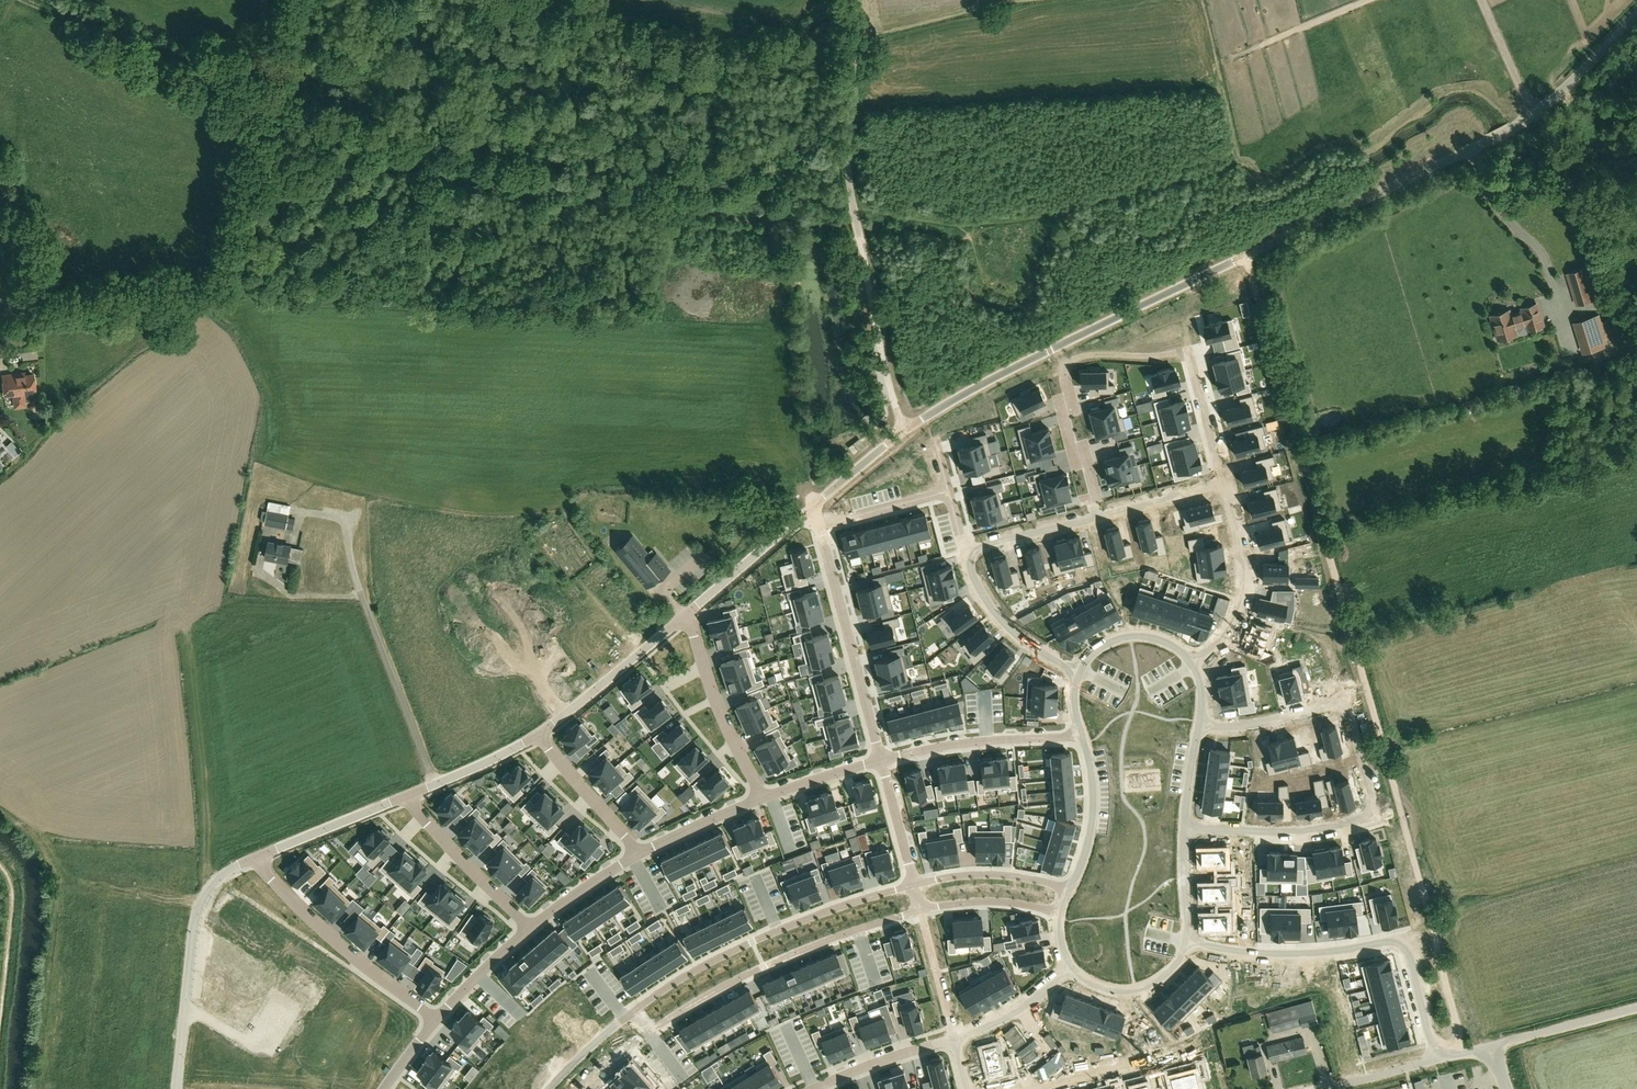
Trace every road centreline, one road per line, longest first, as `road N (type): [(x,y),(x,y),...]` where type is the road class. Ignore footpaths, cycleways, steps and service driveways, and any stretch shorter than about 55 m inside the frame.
road 1 (unclassified): [(905,430),(960,395),(1511,129),(1636,13)]
road 2 (track): [(1245,256),(1466,1052)]
road 3 (unclassified): [(905,430),(896,417),(850,182),(853,43)]
road 4 (residential): [(1185,941),(1290,952),(1401,938),(1435,1060)]
road 5 (residential): [(914,882),(714,959),(629,1014)]
road 6 (residential): [(644,1032),(794,952),(922,911)]
road 7 (residential): [(813,506),(880,757)]
road 8 (unclassified): [(179,1088),(197,912),(219,879),(255,858)]
road 9 (residential): [(1183,826),(1339,826),(1373,813),(1361,757)]
road 10 (residential): [(255,858),(329,938),(435,1019)]
road 11 (residential): [(1096,517),(1067,383),(1081,361),(1125,360)]
road 12 (residential): [(1199,723),(1236,725),(1343,702),(1361,757)]
road 13 (residential): [(881,761),(1082,732)]
road 14 (residential): [(1192,664),(1232,622),(1240,599),(1241,546),(1224,482)]
road 15 (residential): [(759,799),(684,615)]
road 16 (residential): [(1224,482),(1192,360),(1125,360)]
road 17 (unclassified): [(538,734),(684,615)]
road 18 (residential): [(528,927),(404,797)]
road 19 (residential): [(1081,671),(1041,652),(995,614),(965,553)]
road 20 (unclassified): [(684,615),(813,506)]
road 21 (residential): [(1069,889),(1092,822),(1082,732)]
road 22 (unclassified): [(255,858),(404,797)]
road 23 (residential): [(1069,889),(1000,876),(915,885)]
road 24 (residential): [(538,734),(638,853)]
road 25 (unclassified): [(1490,1046),(1636,1007)]
road 26 (residential): [(812,1088),(954,1039)]
road 27 (unclassified): [(404,797),(538,734)]
road 28 (residential): [(922,911),(989,900),(1060,913)]
road 29 (residential): [(954,1039),(1010,1015),(1071,967)]
road 30 (residential): [(1081,671),(1102,643),(1136,634),(1173,644),(1192,664)]
road 31 (residential): [(965,553),(1096,517)]
road 32 (residential): [(1096,517),(1224,482)]
road 33 (residential): [(528,927),(638,853)]
road 34 (residential): [(638,853),(759,799)]
road 35 (residential): [(922,911),(954,1039)]
road 36 (residential): [(435,1019),(528,927)]
road 37 (residential): [(759,799),(880,757)]
road 38 (residential): [(881,761),(914,882)]

